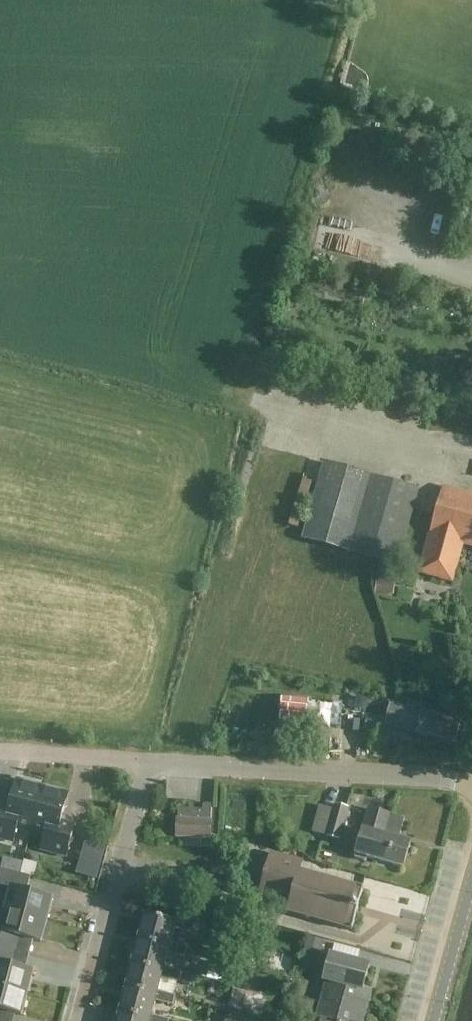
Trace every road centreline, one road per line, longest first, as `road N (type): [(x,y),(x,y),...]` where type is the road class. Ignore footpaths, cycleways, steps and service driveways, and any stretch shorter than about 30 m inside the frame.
road 1 (residential): [(471,785),(428,776),(148,762)]
road 2 (residential): [(80,1020),(148,762)]
road 3 (residential): [(148,762),(0,751)]
road 4 (tertiary): [(434,1020),(471,881)]

